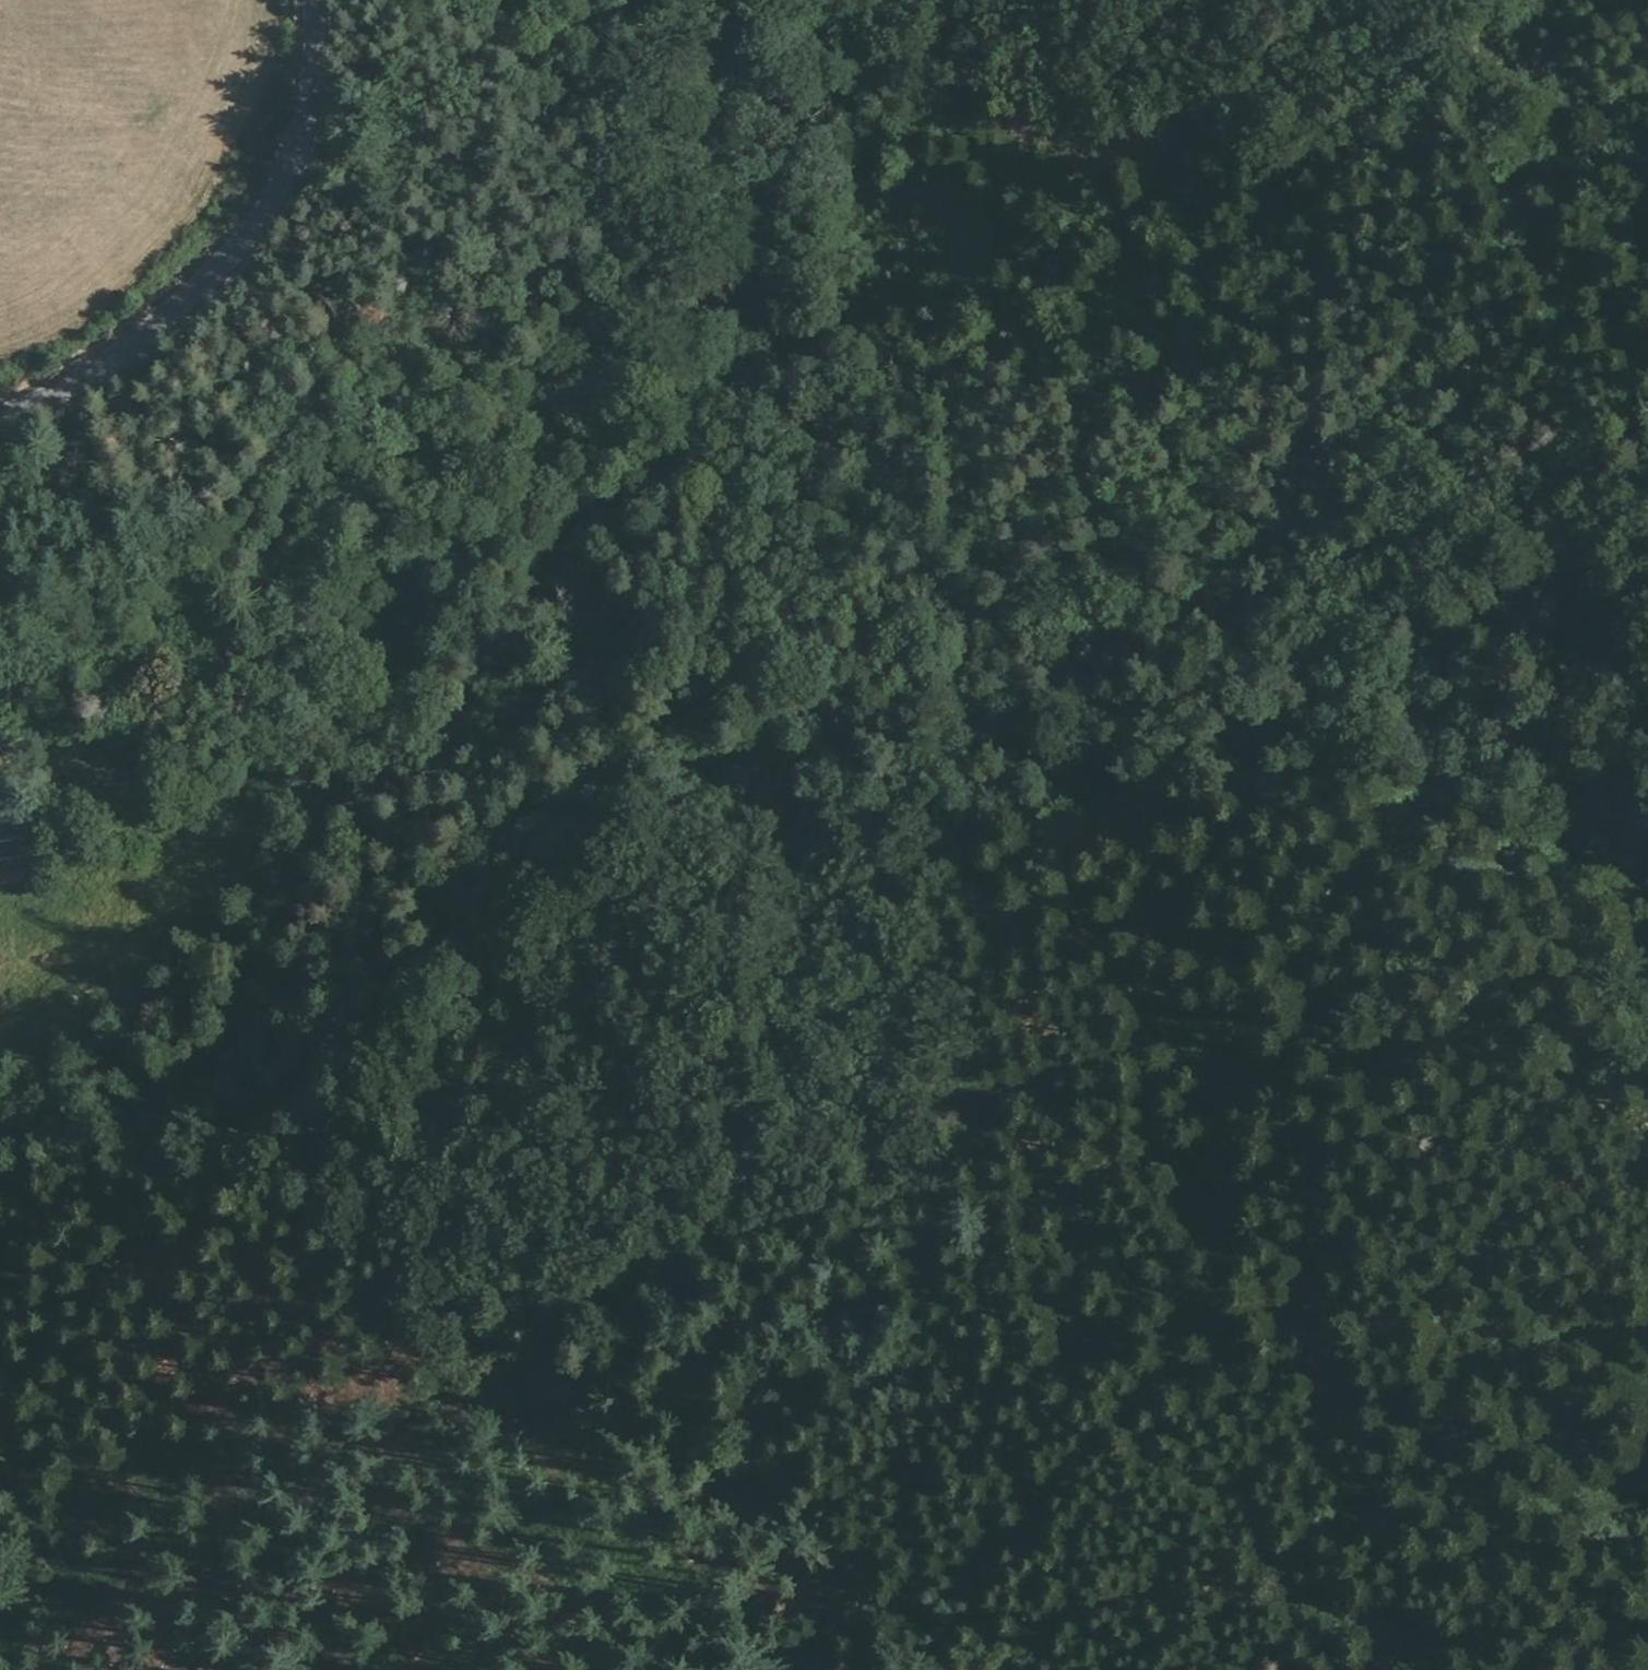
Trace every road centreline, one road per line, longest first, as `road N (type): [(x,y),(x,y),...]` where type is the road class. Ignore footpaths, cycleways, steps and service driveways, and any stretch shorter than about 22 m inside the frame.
road 1 (unclassified): [(0,418),(85,383),(163,327),(260,229),(280,191),(299,112),(303,0)]
road 2 (track): [(999,1669),(1013,1650),(1343,1617),(1365,1669)]

